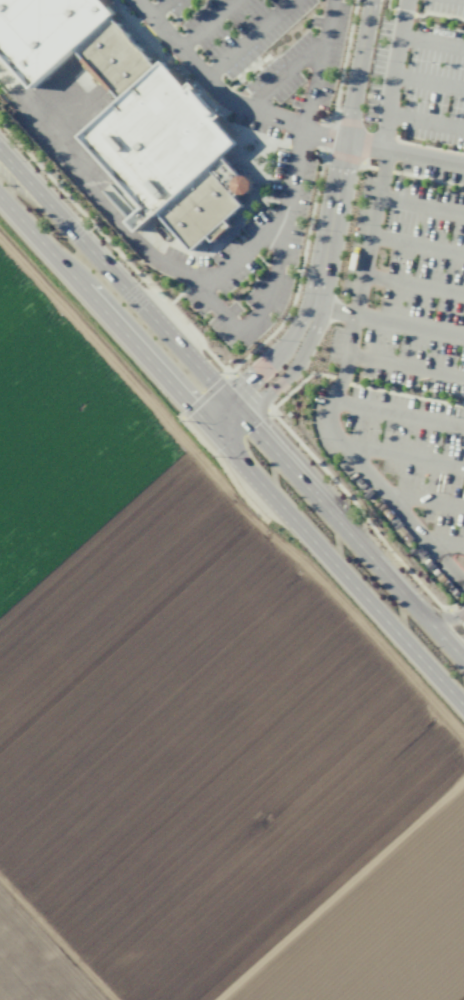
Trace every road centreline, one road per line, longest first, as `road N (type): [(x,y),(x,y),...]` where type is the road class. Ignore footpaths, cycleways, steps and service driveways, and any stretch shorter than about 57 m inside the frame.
road 1 (secondary): [(0,198),(463,706)]
road 2 (secondary): [(463,657),(0,151)]
road 3 (residential): [(211,429),(242,418),(292,373),(315,330),(314,307)]
road 4 (residential): [(314,307),(345,140)]
road 5 (residential): [(314,307),(224,398),(211,429)]
road 6 (residential): [(345,140),(370,0)]

